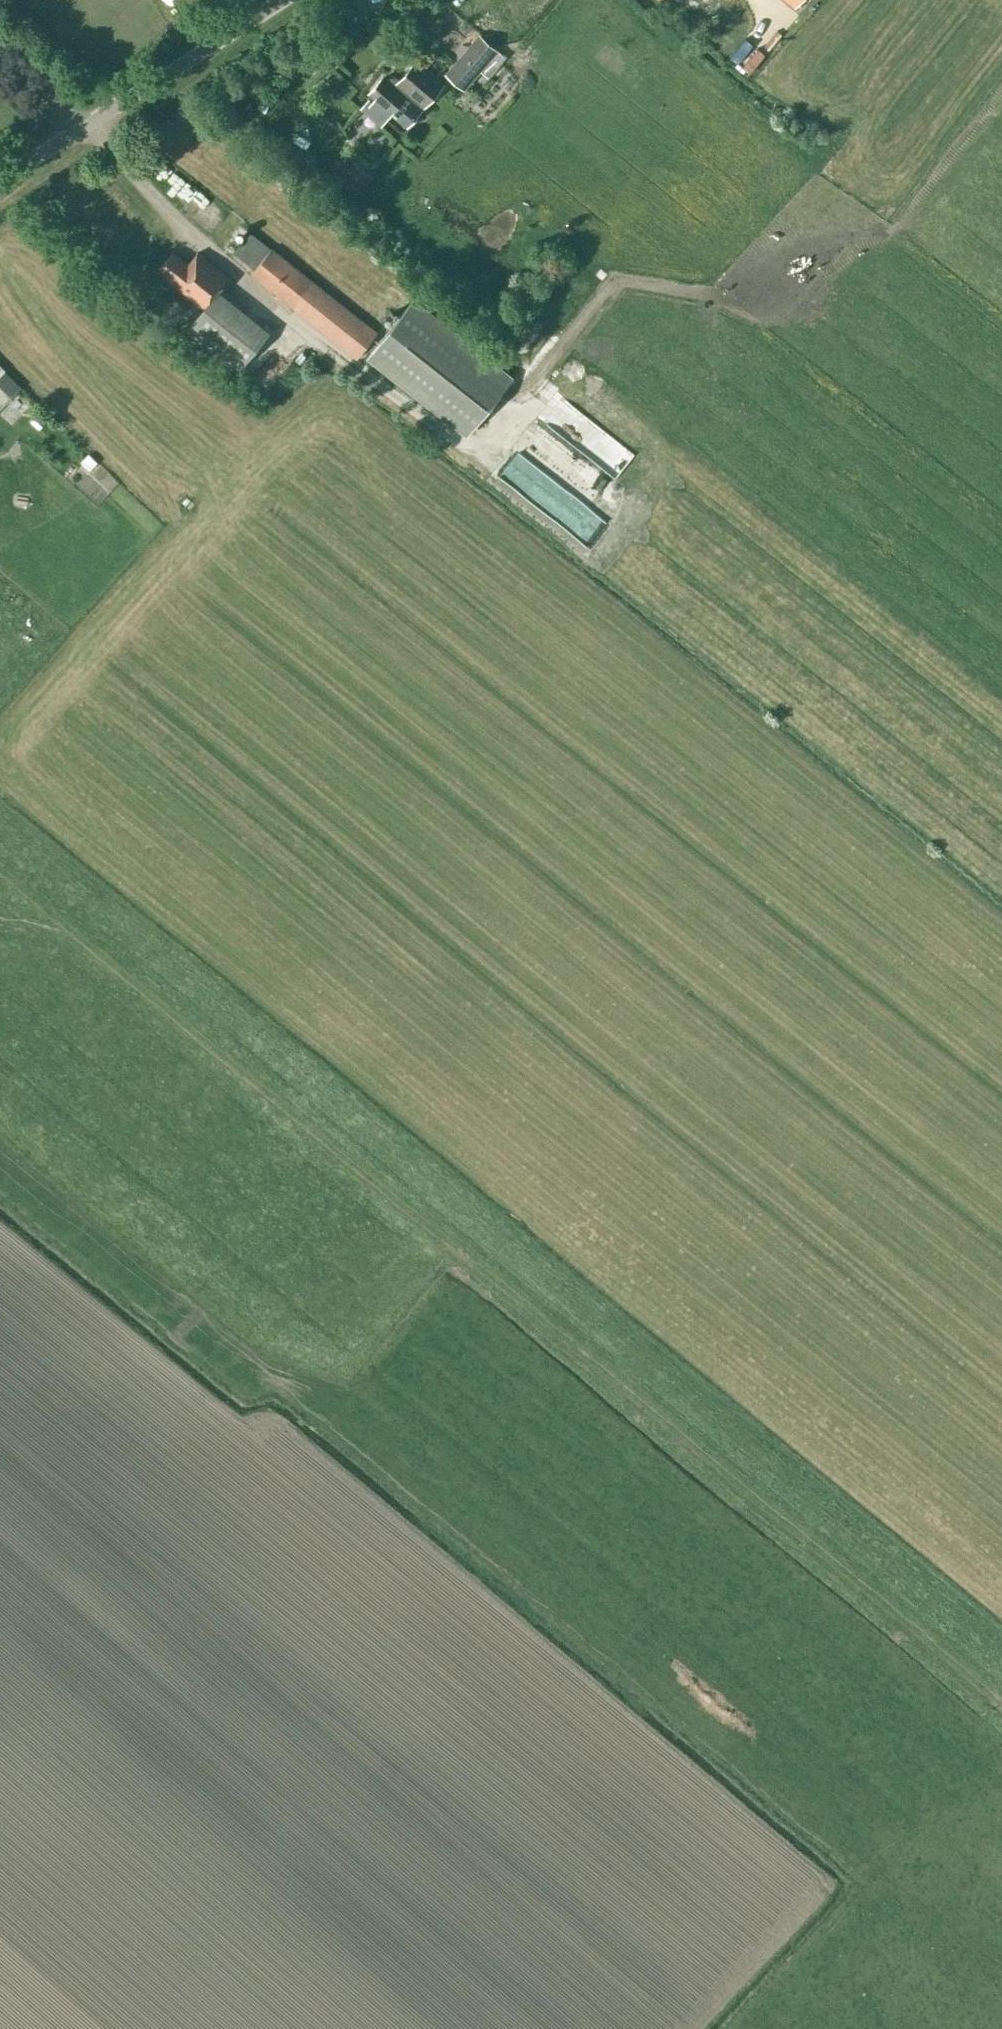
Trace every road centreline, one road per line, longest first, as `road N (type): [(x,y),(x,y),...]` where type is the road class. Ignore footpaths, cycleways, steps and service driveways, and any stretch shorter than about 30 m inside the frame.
road 1 (track): [(1001,94),(894,227),(798,304),(613,280),(527,389)]
road 2 (unclassified): [(76,130),(280,0)]

